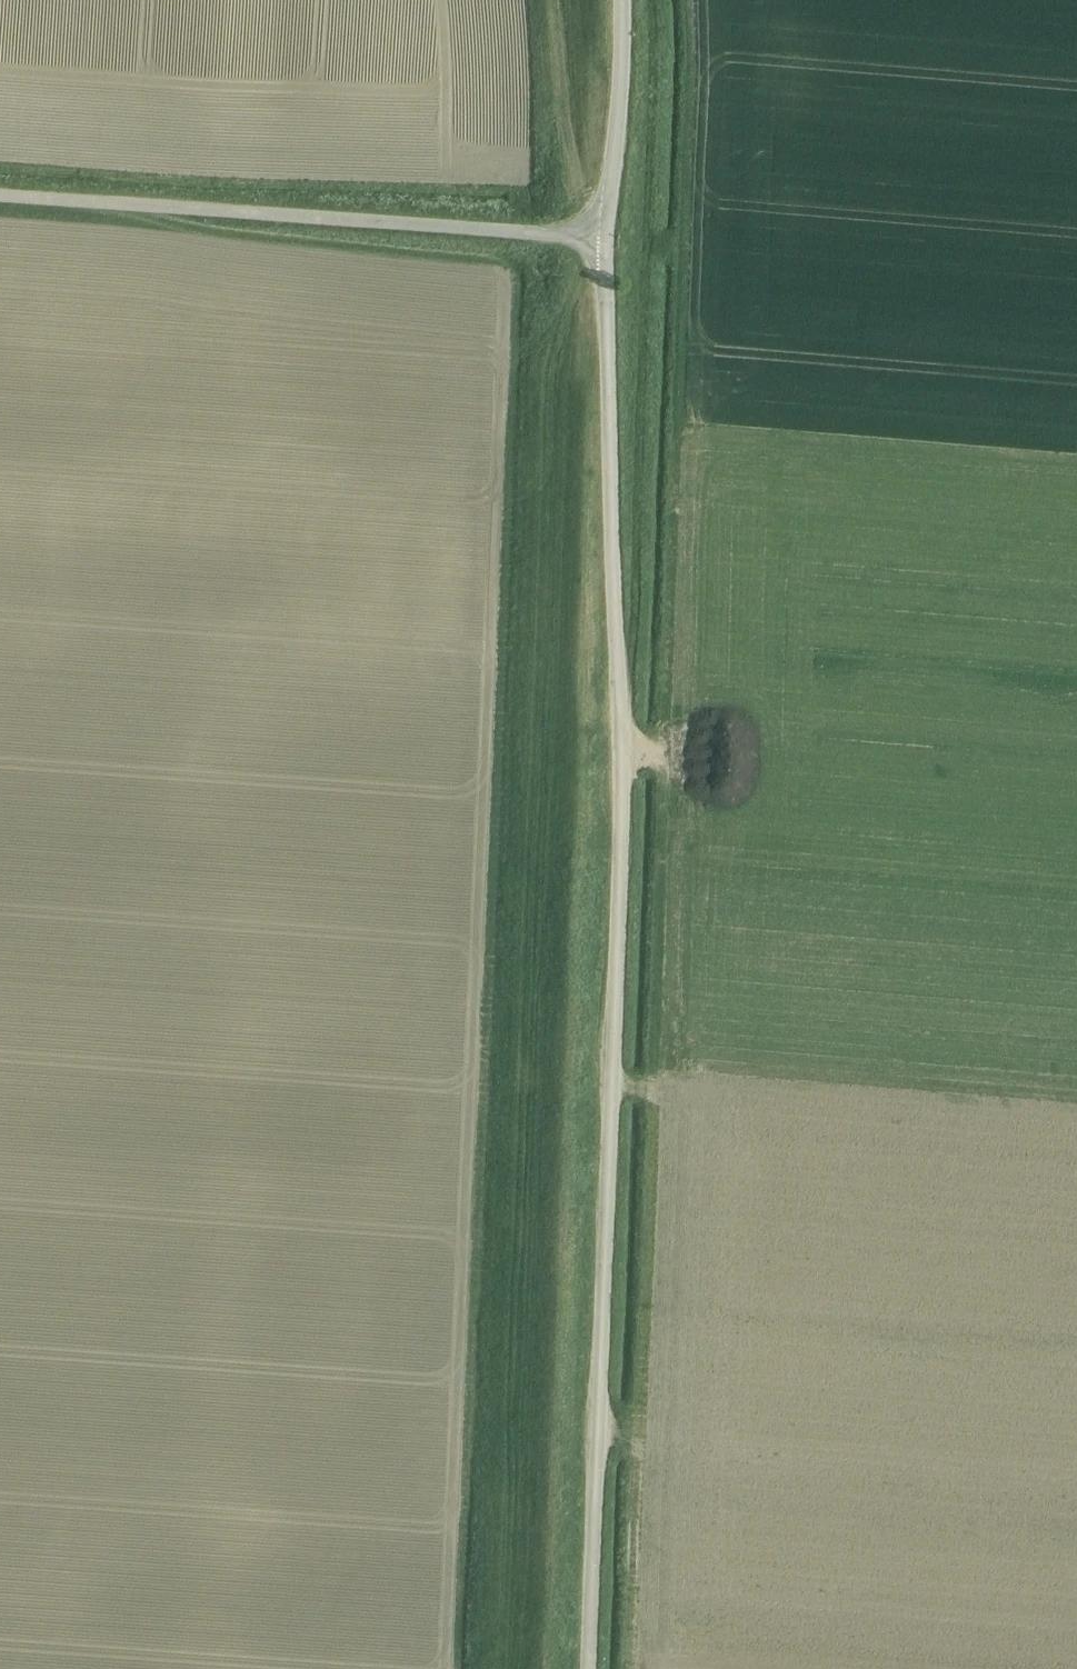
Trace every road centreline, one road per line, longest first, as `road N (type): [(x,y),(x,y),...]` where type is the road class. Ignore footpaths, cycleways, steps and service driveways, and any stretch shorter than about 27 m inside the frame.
road 1 (unclassified): [(589,1668),(627,742),(598,242)]
road 2 (unclassified): [(598,242),(0,200)]
road 3 (unclassified): [(598,242),(623,0)]

